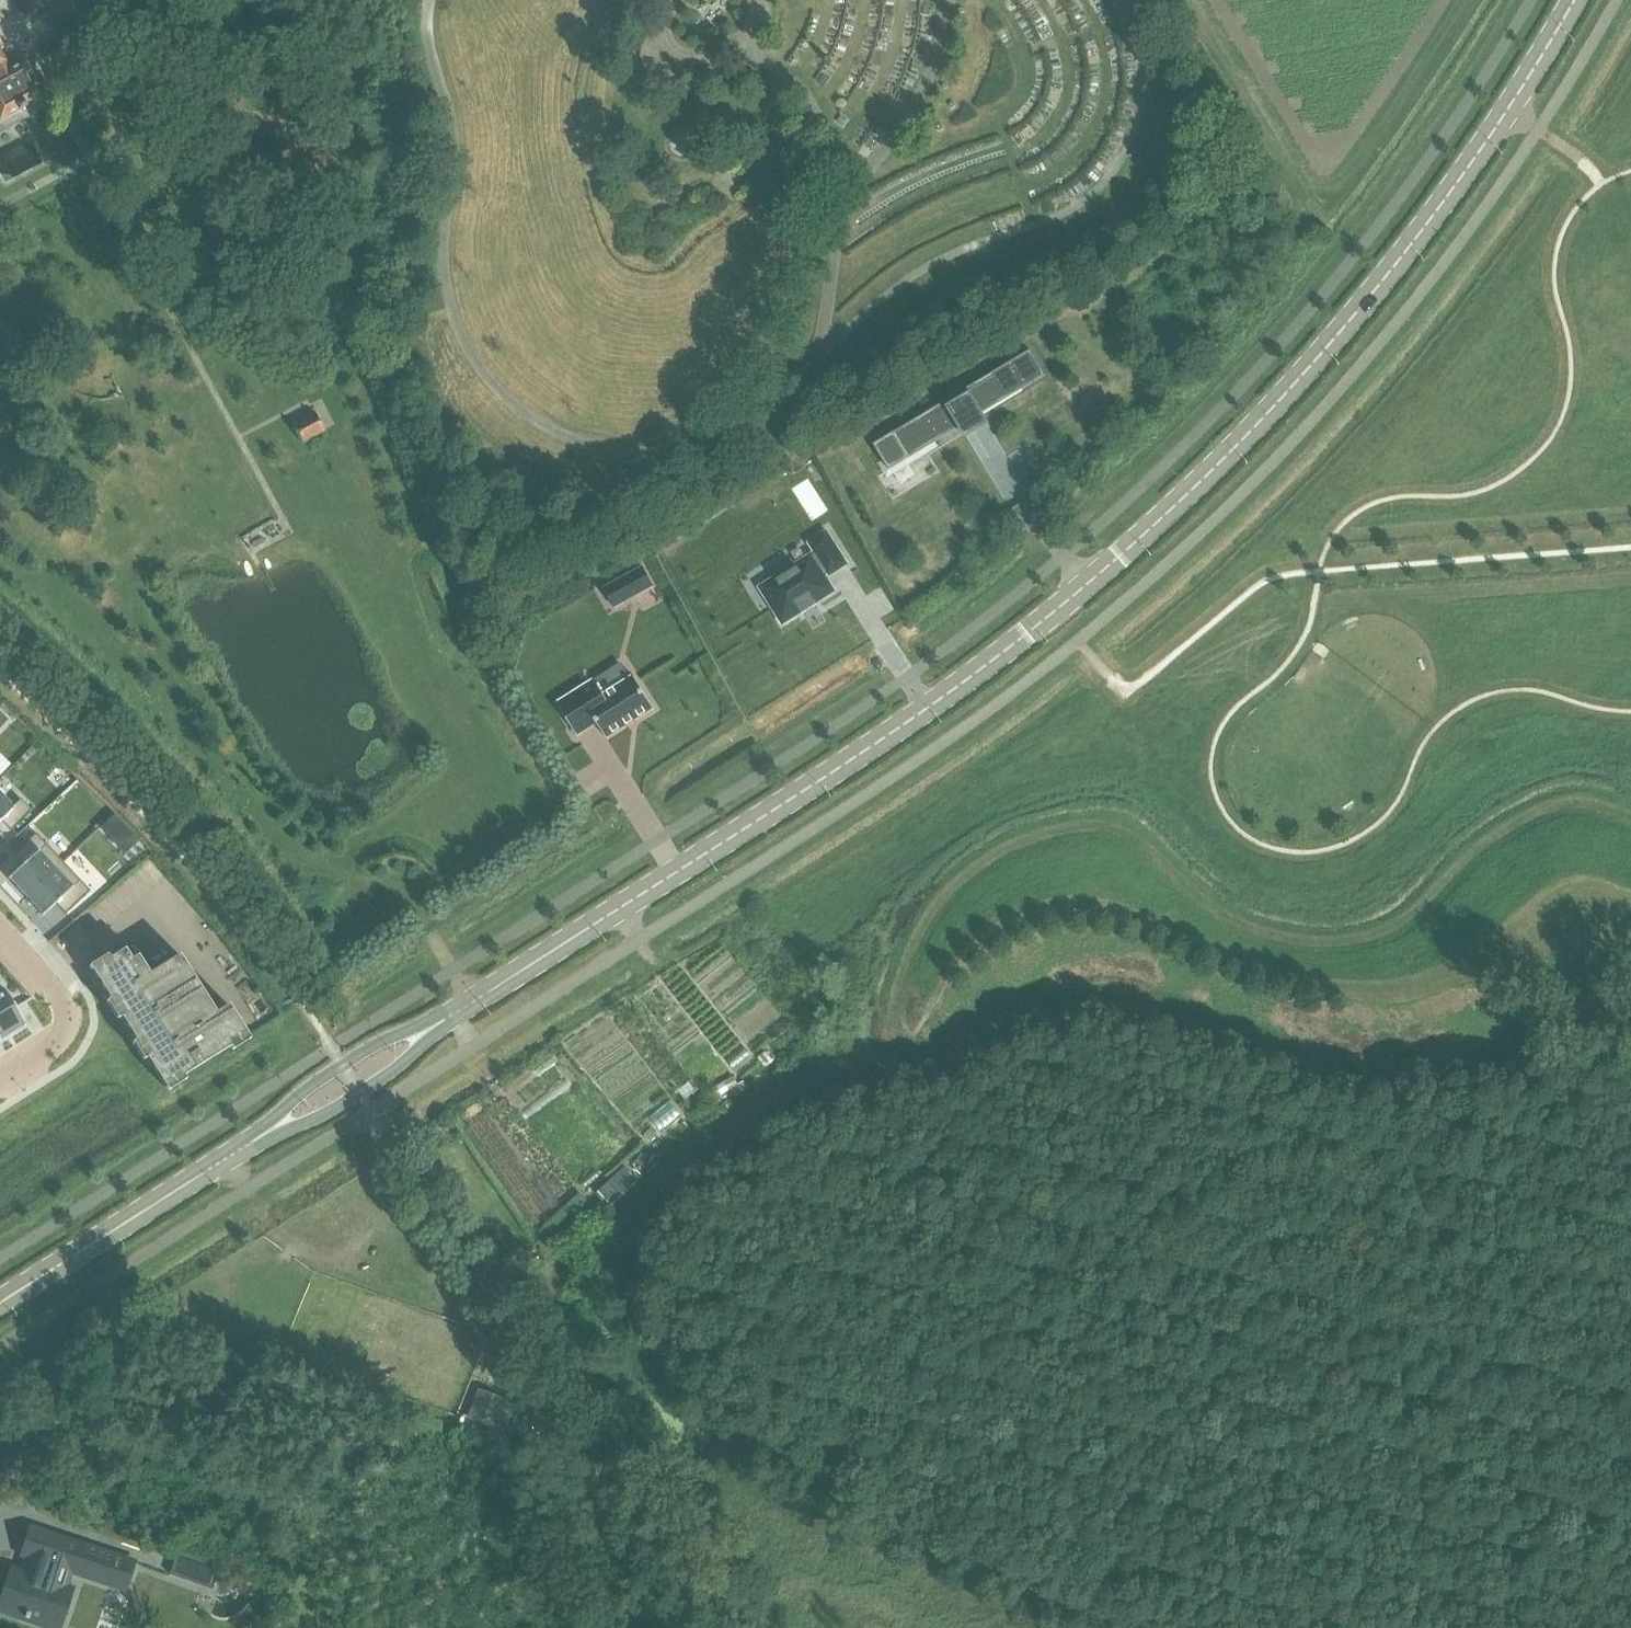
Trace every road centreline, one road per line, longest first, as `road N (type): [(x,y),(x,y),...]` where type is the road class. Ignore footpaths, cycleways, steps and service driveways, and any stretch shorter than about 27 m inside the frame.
road 1 (secondary): [(0,1305),(1013,646),(1211,475),(1341,332),(1508,111),(1575,0)]
road 2 (residential): [(0,1075),(53,1040),(64,1019),(60,1002),(0,931)]

